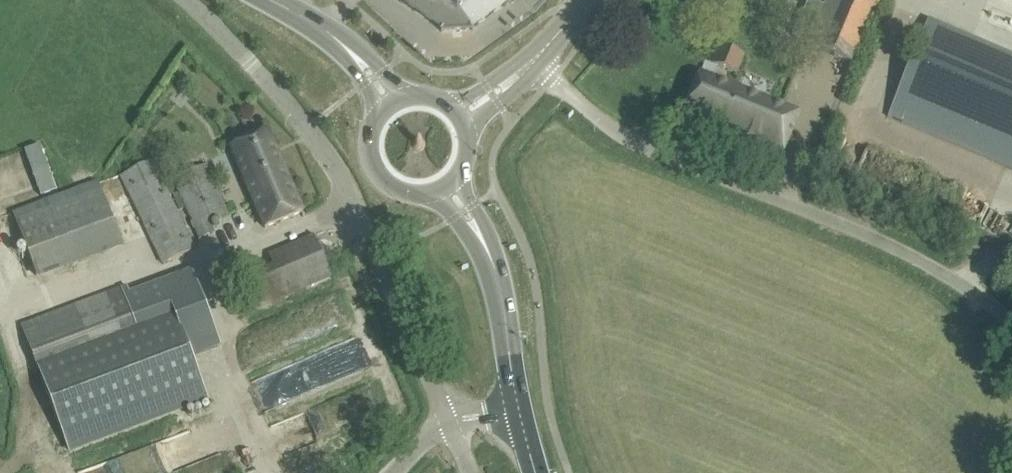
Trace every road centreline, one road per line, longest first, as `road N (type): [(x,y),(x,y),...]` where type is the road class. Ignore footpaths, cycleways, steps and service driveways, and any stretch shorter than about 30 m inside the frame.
road 1 (unclassified): [(1011,320),(924,261),(862,232),(632,142),(535,59)]
road 2 (unclassified): [(451,425),(321,145),(273,84),(184,0)]
road 3 (tertiary): [(520,410),(492,258),(450,189)]
road 4 (tertiary): [(392,106),(350,51),(274,0)]
road 5 (tertiary): [(392,106),(373,131),(379,177),(404,196),(450,189)]

